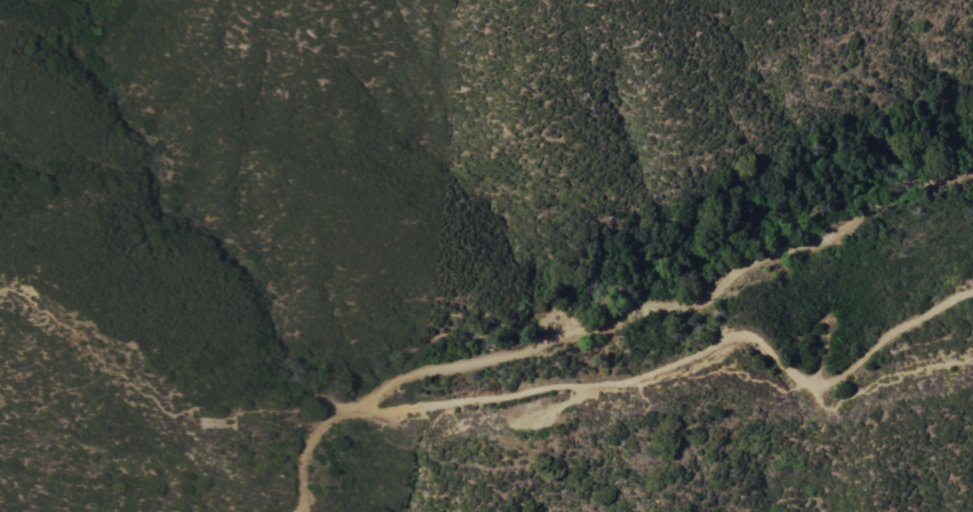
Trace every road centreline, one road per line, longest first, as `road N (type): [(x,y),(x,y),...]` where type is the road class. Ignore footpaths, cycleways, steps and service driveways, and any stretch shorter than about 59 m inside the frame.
road 1 (track): [(346,410),(442,369),(653,305),(699,307),(736,271),(830,236),(879,202),(972,169)]
road 2 (track): [(972,292),(896,330),(851,369),(821,382),(795,379),(759,341),(637,388),(398,414),(346,410)]
road 3 (track): [(292,511),(309,447),(346,410)]

